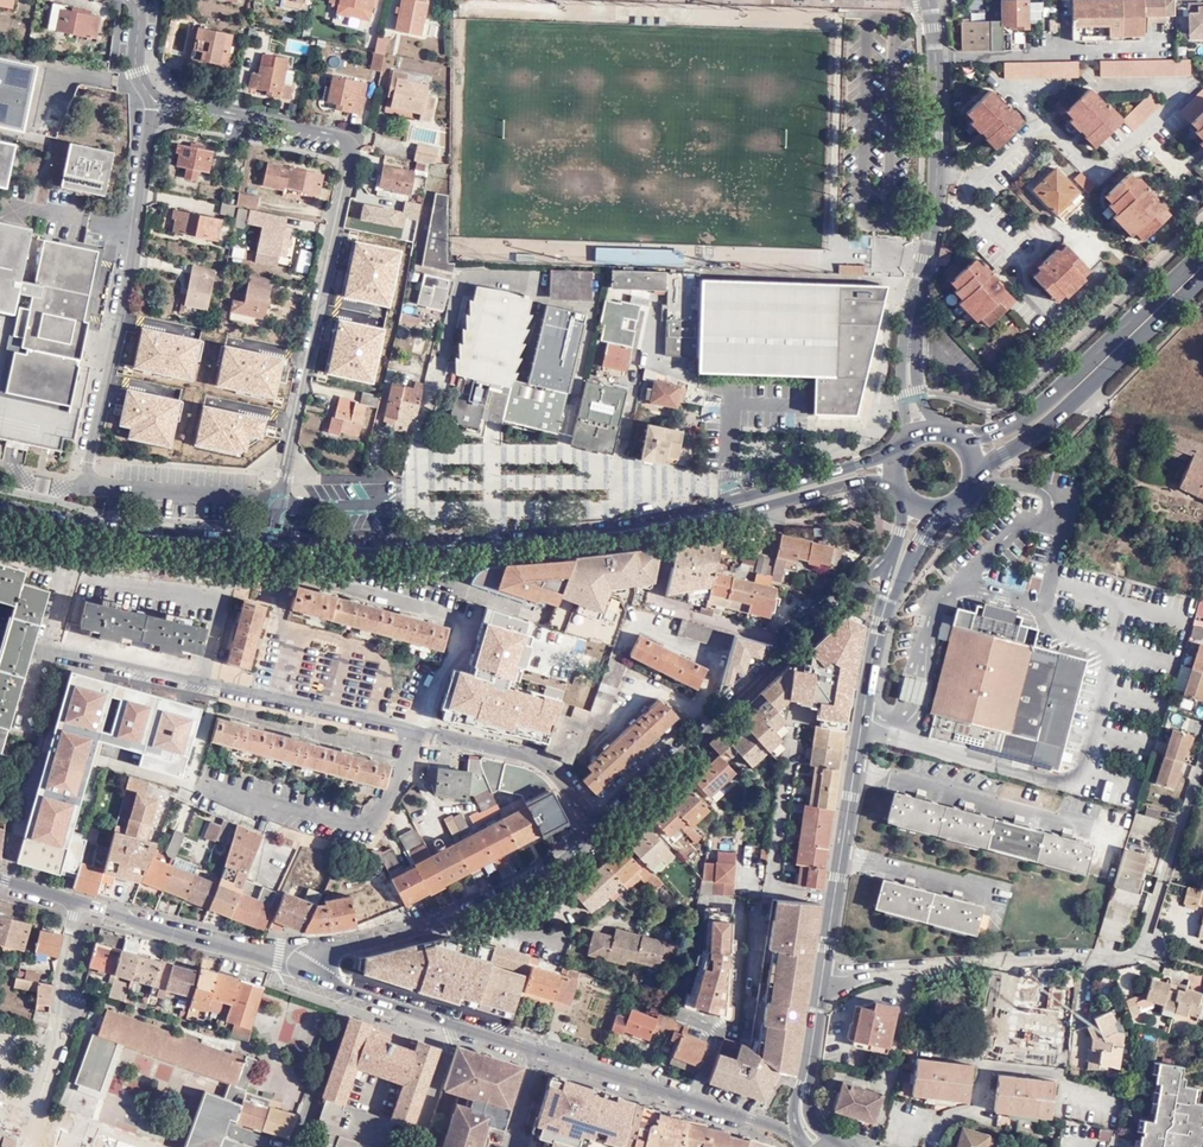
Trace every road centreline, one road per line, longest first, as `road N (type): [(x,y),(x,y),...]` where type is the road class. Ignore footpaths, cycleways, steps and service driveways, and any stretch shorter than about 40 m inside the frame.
road 1 (primary): [(0,521),(77,539),(362,560),(578,547),(848,484),(896,487)]
road 2 (residential): [(596,831),(538,760),(0,640)]
road 3 (primary): [(899,447),(711,506),(573,532),(385,543),(276,538)]
road 4 (residential): [(276,529),(355,150),(346,137),(156,103)]
road 5 (residential): [(823,976),(1147,952),(1202,757)]
road 6 (secondary): [(823,976),(861,727),(902,554)]
road 7 (secondary): [(902,554),(596,831)]
road 8 (tertiary): [(910,396),(909,350),(937,173),(928,0)]
road 9 (residential): [(156,103),(84,485)]
road 10 (secondary): [(596,831),(483,907),(433,928),(334,948),(313,971)]
road 11 (primary): [(1202,252),(1031,412),(961,438)]
road 12 (primary): [(976,474),(1037,434),(1202,277)]
road 13 (primary): [(276,538),(76,519),(0,500)]
road 14 (secondary): [(543,1052),(799,1137)]
road 15 (residential): [(77,901),(29,1146)]
road 16 (secondary): [(77,901),(313,971)]
road 17 (secondary): [(313,971),(543,1052)]

